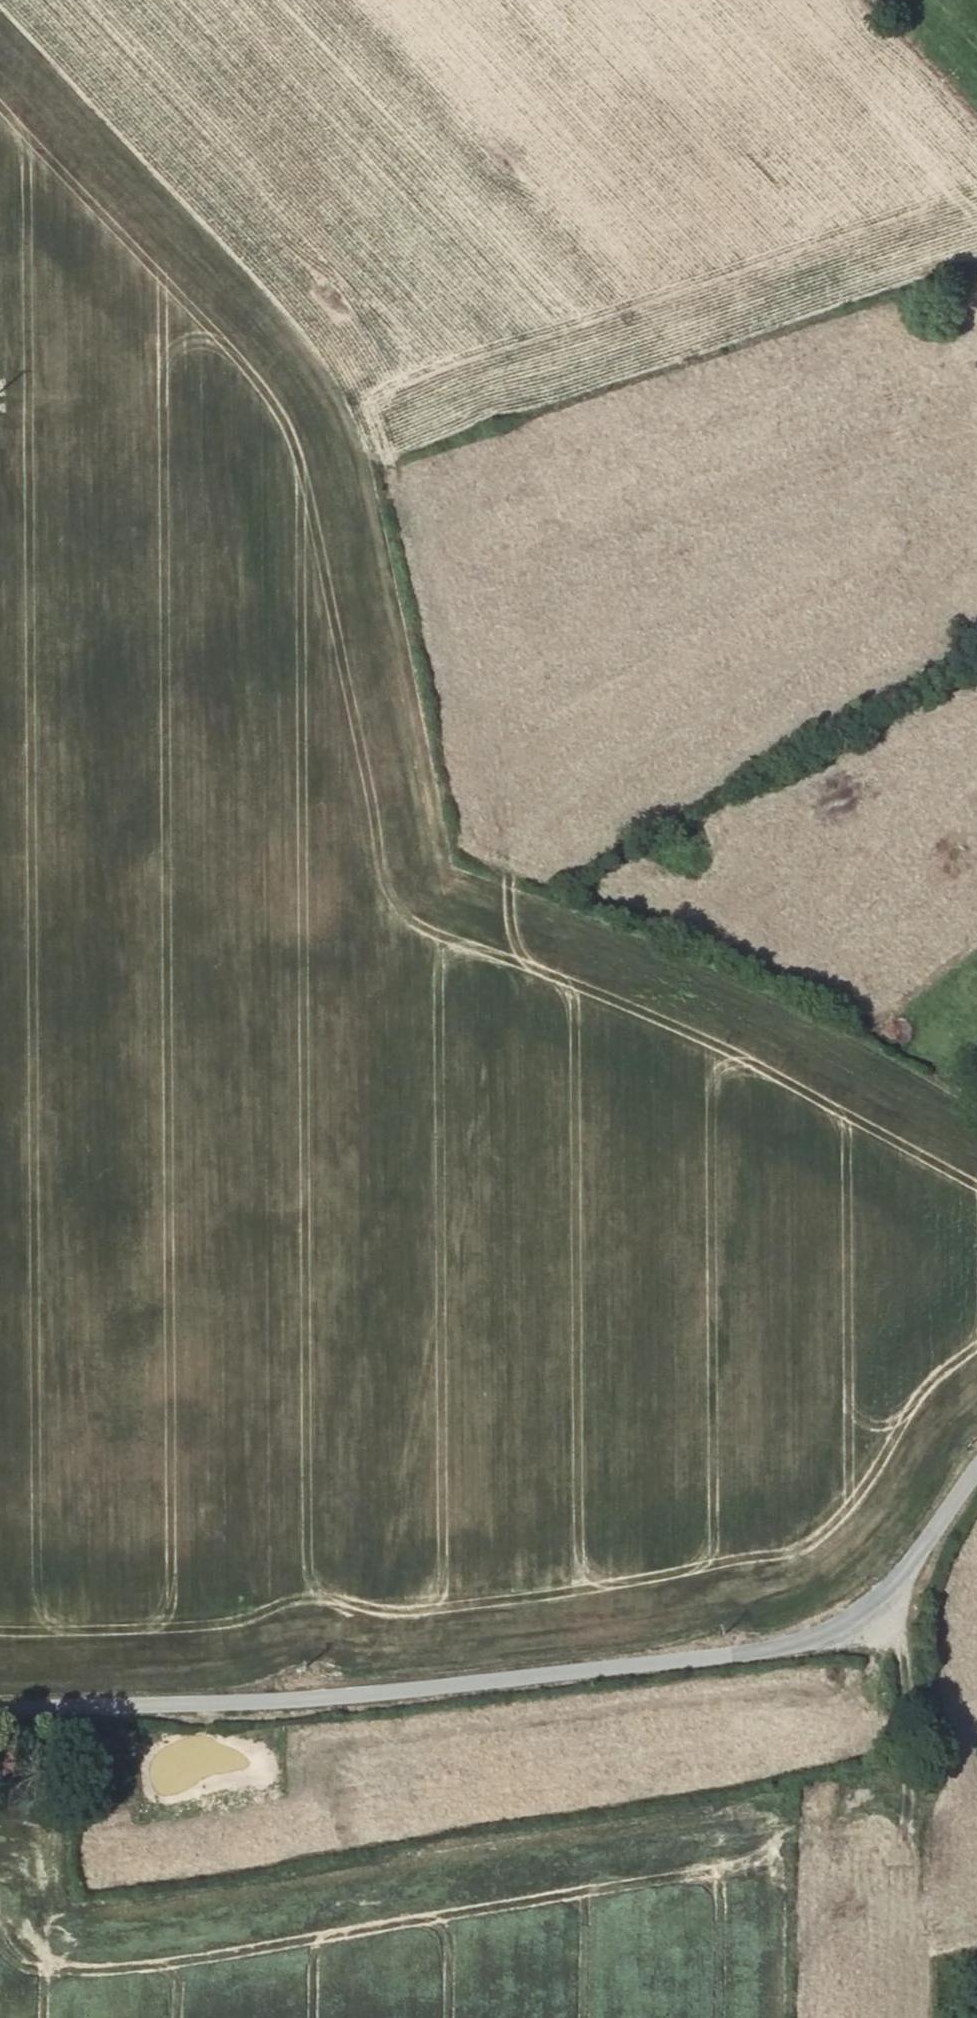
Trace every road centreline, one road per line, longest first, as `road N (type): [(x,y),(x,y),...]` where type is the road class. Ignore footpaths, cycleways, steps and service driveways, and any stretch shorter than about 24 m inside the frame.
road 1 (unclassified): [(976,1472),(874,1591),(827,1625),(769,1646),(480,1682),(0,1702)]
road 2 (track): [(874,1591),(897,1685),(921,2017)]

